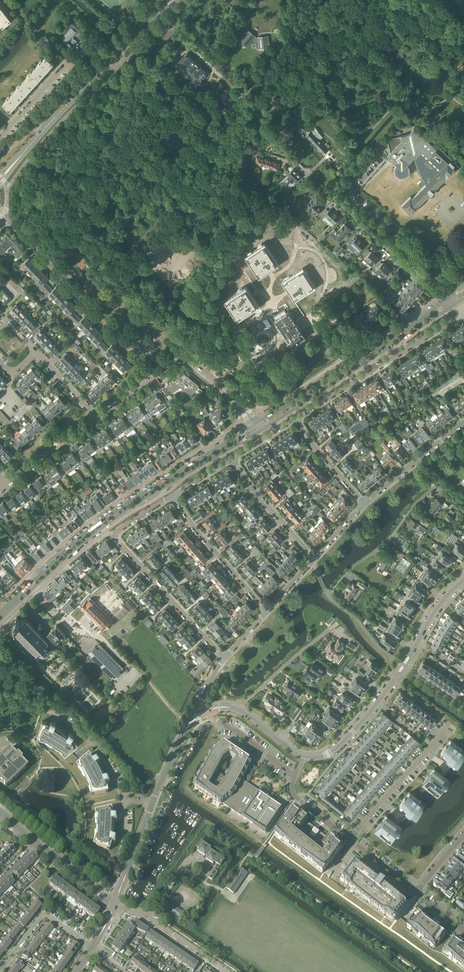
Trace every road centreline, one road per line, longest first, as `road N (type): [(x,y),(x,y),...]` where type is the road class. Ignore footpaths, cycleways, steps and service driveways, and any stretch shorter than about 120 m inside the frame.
road 1 (secondary): [(255,425),(98,523),(27,586)]
road 2 (tertiary): [(303,756),(328,754),(353,732),(463,580)]
road 3 (trunk): [(292,0),(463,171)]
road 4 (secondary): [(259,431),(455,304)]
road 5 (tertiary): [(186,357),(7,219)]
road 6 (residential): [(441,303),(293,160)]
road 7 (trunk): [(463,141),(323,0)]
road 8 (residential): [(296,418),(463,315)]
road 9 (secondary): [(101,528),(259,431)]
road 10 (tertiary): [(16,162),(131,40)]
road 11 (residential): [(224,658),(116,535)]
road 12 (residential): [(267,612),(173,496)]
road 13 (residential): [(350,840),(446,726)]
road 14 (residential): [(114,905),(148,917),(227,971)]
road 15 (residential): [(239,709),(338,623)]
road 16 (residential): [(232,458),(314,559)]
road 17 (residential): [(92,948),(44,915),(0,971)]
road 18 (secondary): [(360,360),(255,425)]
road 19 (residential): [(122,795),(82,730),(42,708)]

